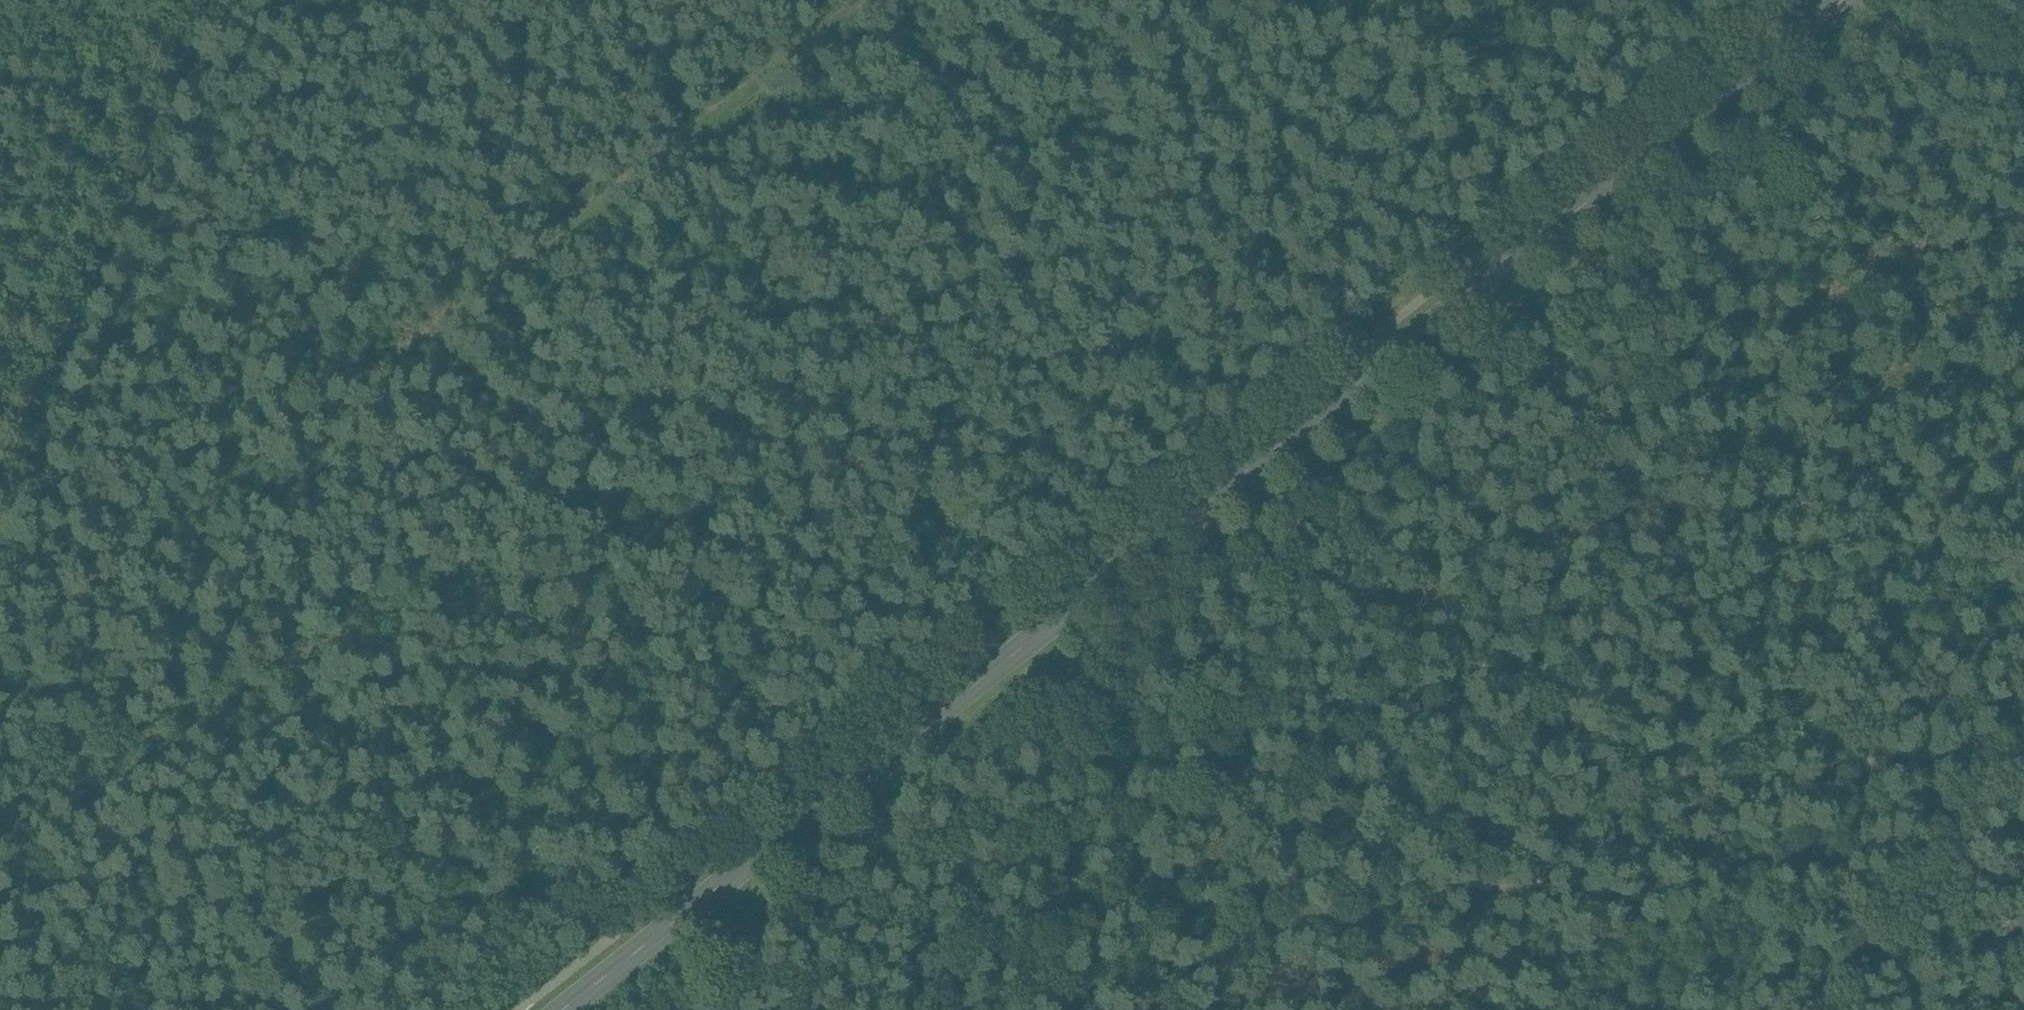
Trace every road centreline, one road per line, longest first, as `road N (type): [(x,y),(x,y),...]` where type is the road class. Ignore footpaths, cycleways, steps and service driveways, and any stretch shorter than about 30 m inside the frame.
road 1 (secondary): [(569,1009),(1850,0)]
road 2 (track): [(2023,100),(1809,33),(1742,0)]

